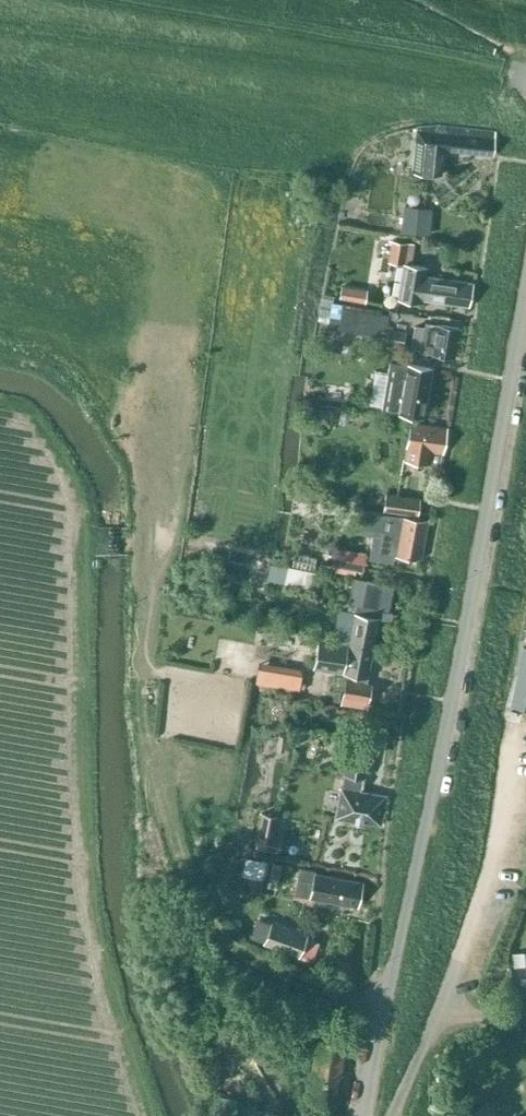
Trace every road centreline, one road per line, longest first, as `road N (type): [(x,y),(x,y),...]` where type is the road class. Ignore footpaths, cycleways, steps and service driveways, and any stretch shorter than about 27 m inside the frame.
road 1 (unclassified): [(365,1115),(525,297)]
road 2 (track): [(517,728),(490,874),(458,963)]
road 3 (track): [(381,1010),(238,953),(187,886)]

